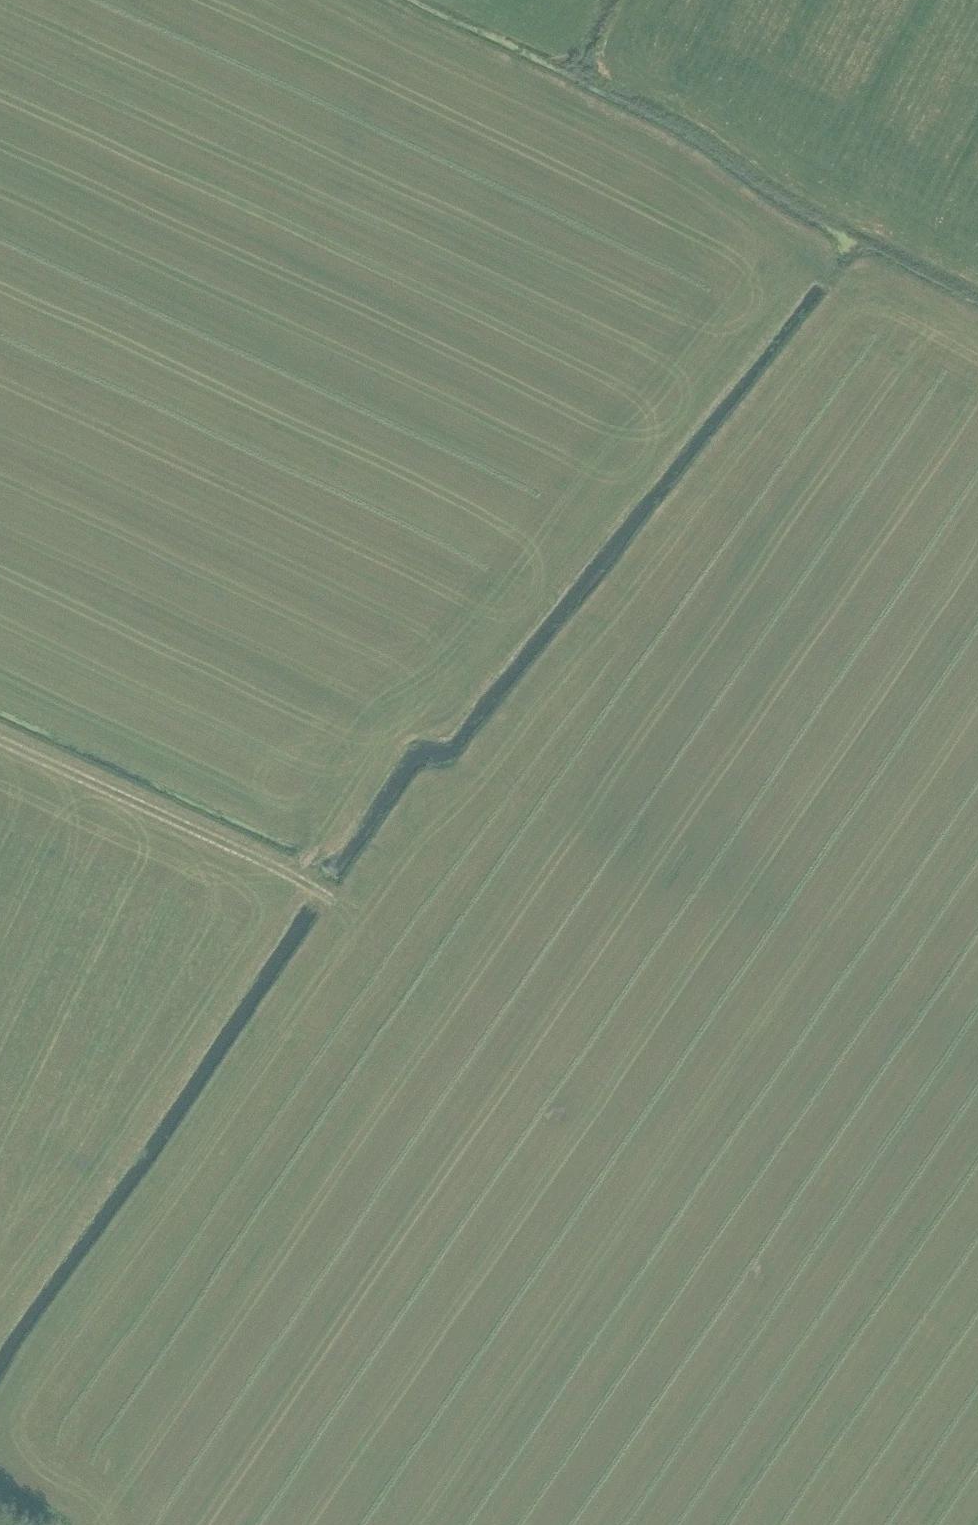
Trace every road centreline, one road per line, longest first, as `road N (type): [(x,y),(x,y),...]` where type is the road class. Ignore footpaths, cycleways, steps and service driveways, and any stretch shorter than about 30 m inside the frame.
road 1 (track): [(0,742),(333,904)]

